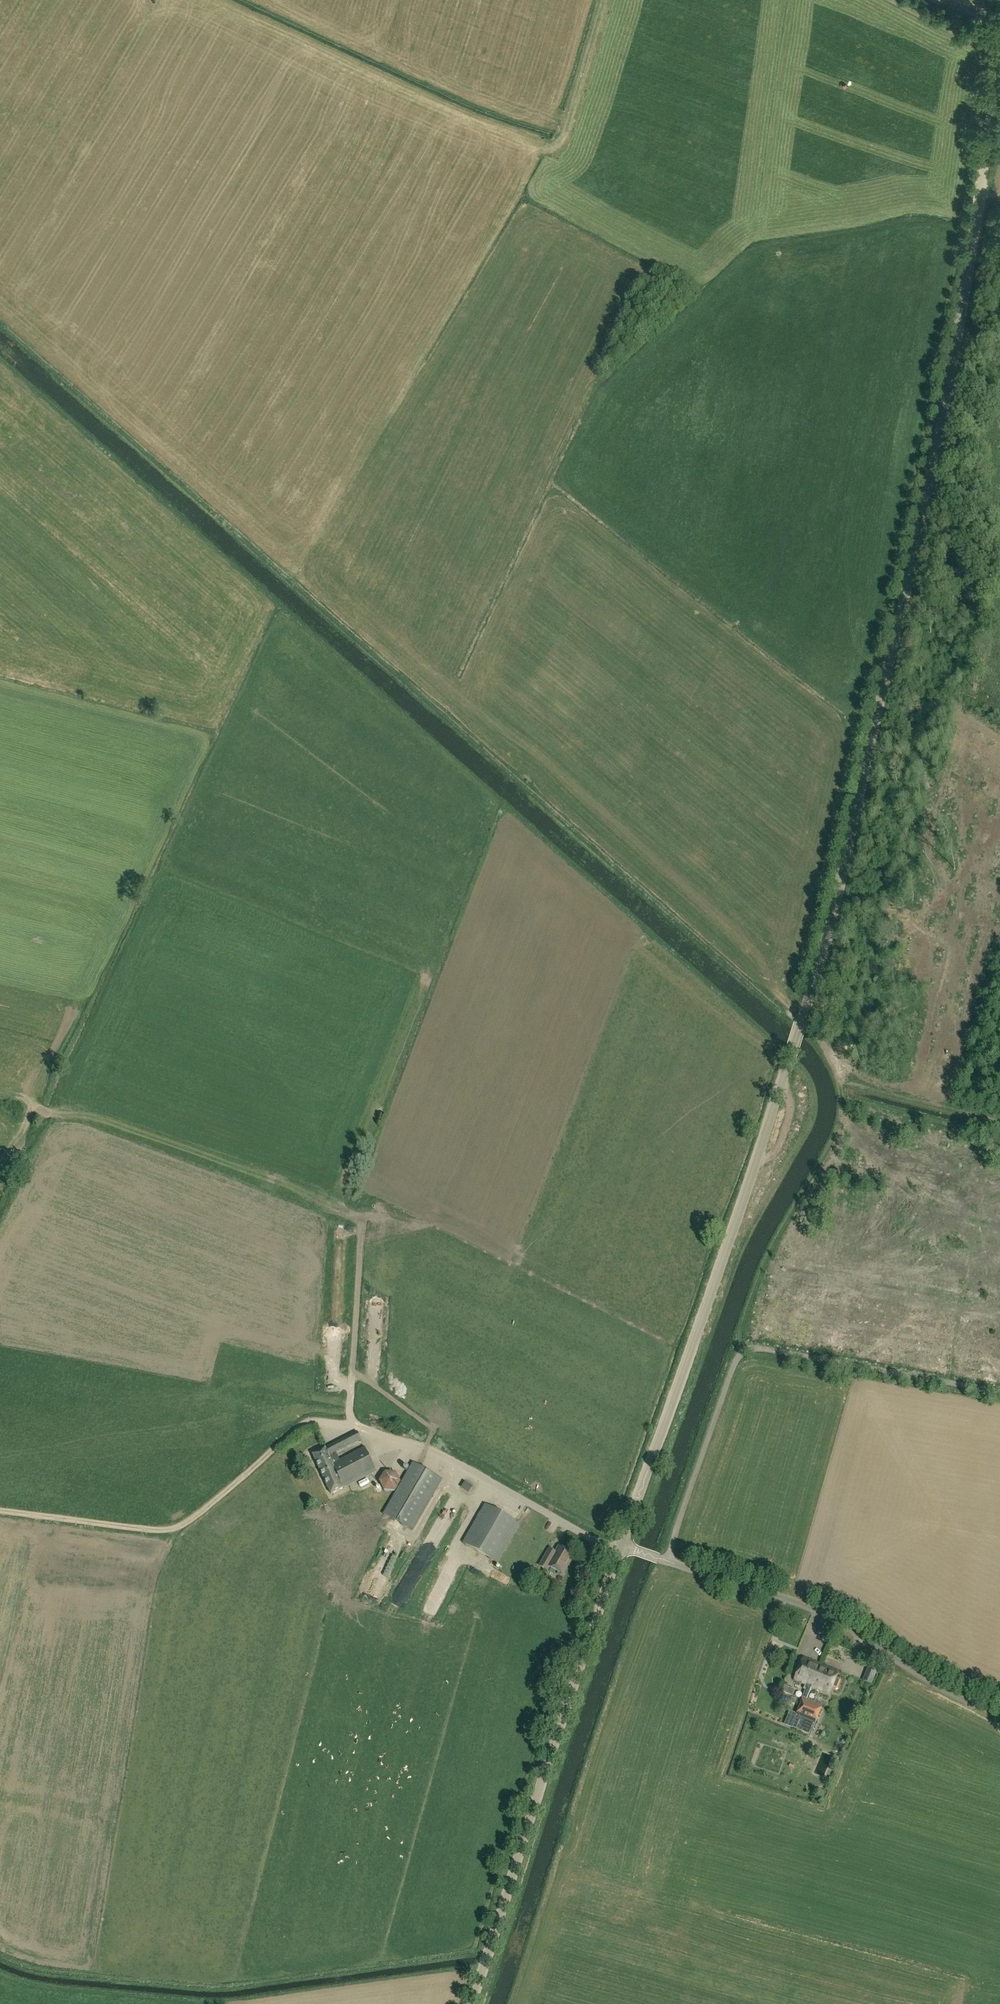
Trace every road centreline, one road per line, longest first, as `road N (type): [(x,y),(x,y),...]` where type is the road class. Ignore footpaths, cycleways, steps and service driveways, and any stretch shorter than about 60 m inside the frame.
road 1 (tertiary): [(622,1545),(757,1173),(820,967),(937,448),(999,71)]
road 2 (tertiary): [(477,2003),(622,1545)]
road 3 (unclassified): [(999,1709),(799,1604),(622,1545)]
road 4 (track): [(0,1511),(169,1528),(303,1425),(352,1424)]
road 5 (track): [(352,1424),(362,1225)]

